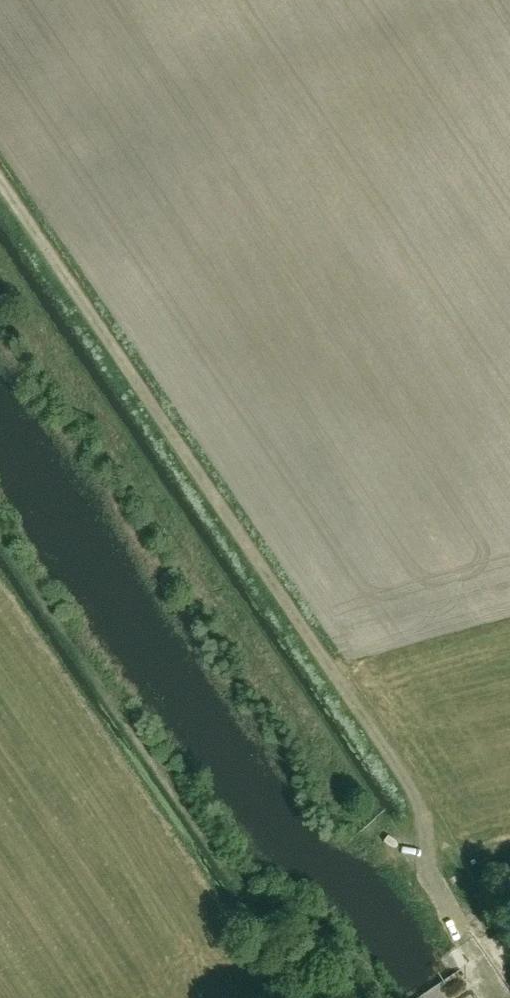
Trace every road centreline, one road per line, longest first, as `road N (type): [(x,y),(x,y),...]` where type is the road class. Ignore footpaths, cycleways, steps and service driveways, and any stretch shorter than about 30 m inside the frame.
road 1 (track): [(509,971),(436,886),(410,785),(0,181)]

